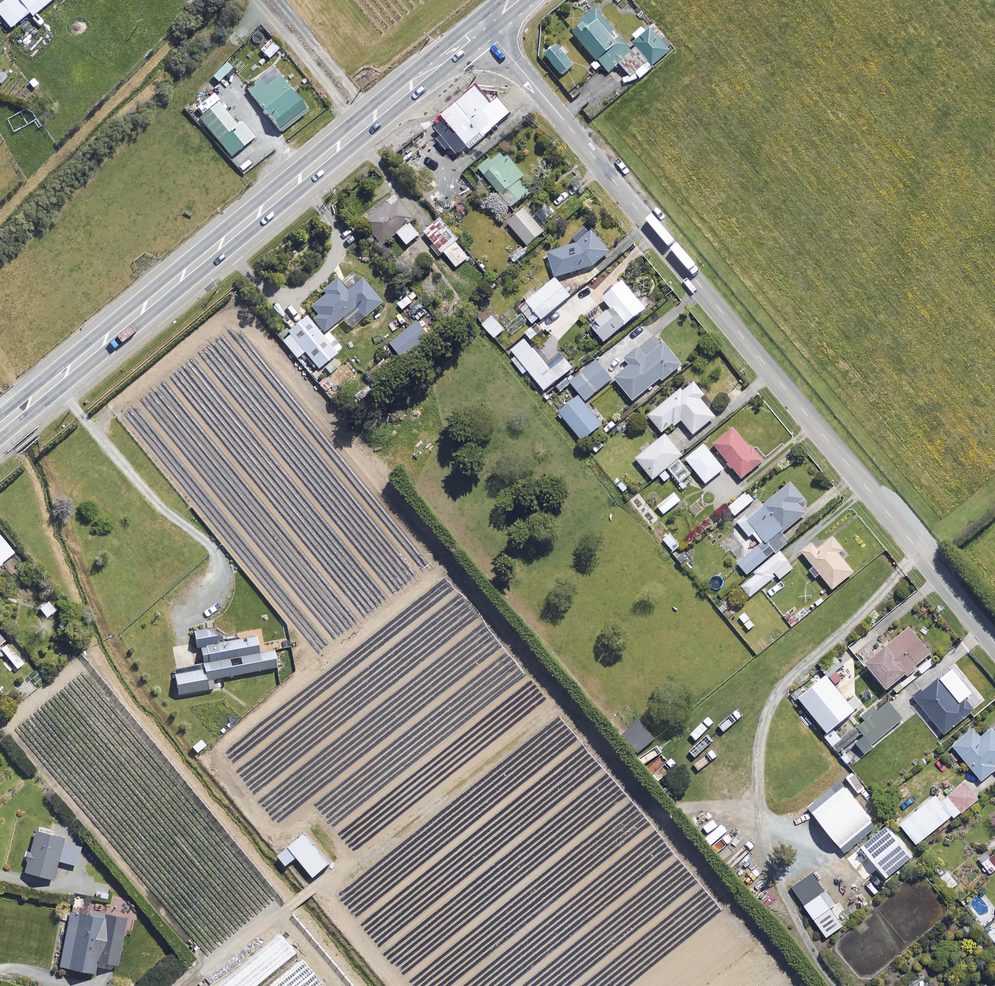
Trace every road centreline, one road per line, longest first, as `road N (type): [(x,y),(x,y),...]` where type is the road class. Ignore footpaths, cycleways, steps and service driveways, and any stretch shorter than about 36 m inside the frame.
road 1 (unclassified): [(994,643),(484,25)]
road 2 (primary): [(484,25),(0,427)]

